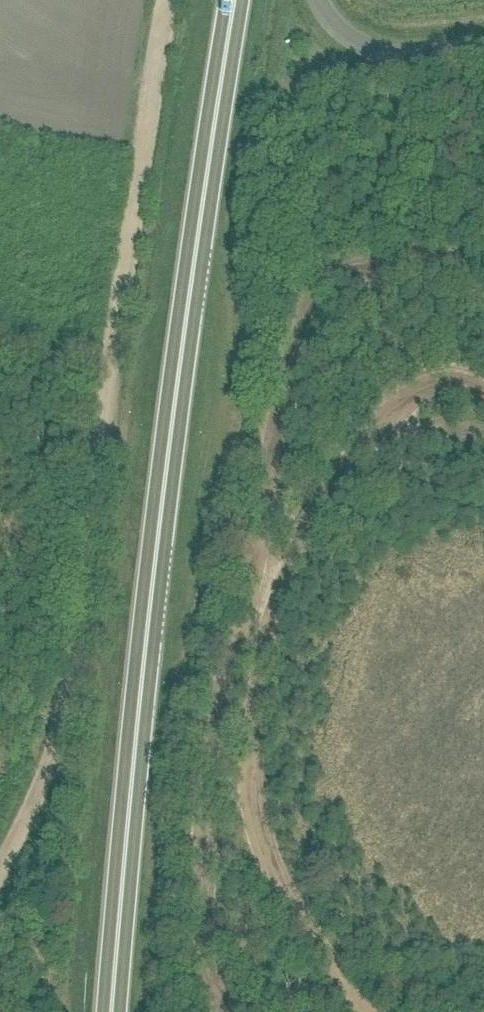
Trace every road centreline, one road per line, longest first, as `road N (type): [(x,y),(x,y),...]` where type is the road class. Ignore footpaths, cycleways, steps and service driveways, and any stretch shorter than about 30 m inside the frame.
road 1 (trunk): [(114,1011),(170,445),(236,0)]
road 2 (track): [(0,866),(50,763),(68,704),(92,486),(169,0)]
road 3 (unclassified): [(319,0),(344,35),(381,52),(483,44)]

